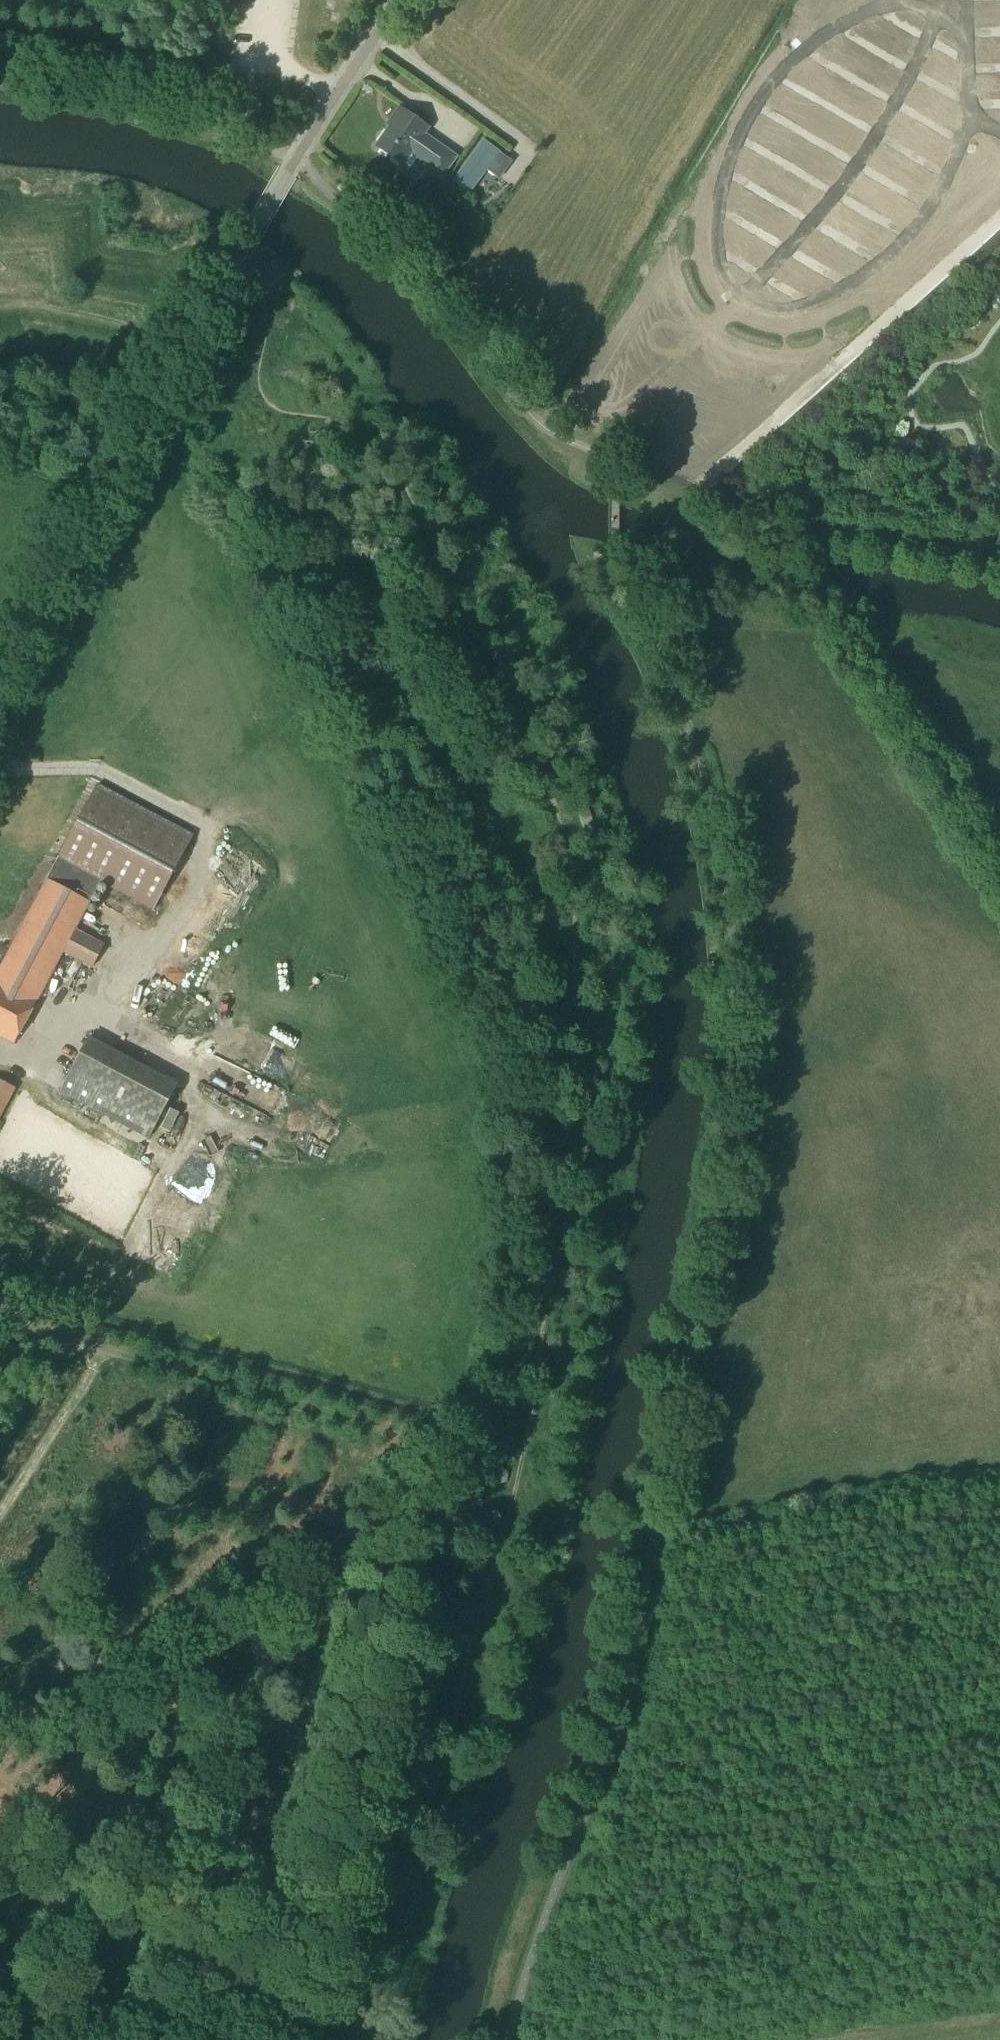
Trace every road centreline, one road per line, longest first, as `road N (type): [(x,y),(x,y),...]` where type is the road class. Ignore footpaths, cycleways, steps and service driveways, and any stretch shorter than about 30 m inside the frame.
road 1 (track): [(0,1318),(435,1445),(324,1963),(0,1838)]
road 2 (unclassified): [(0,679),(294,161)]
road 3 (unclassified): [(400,0),(294,161)]

